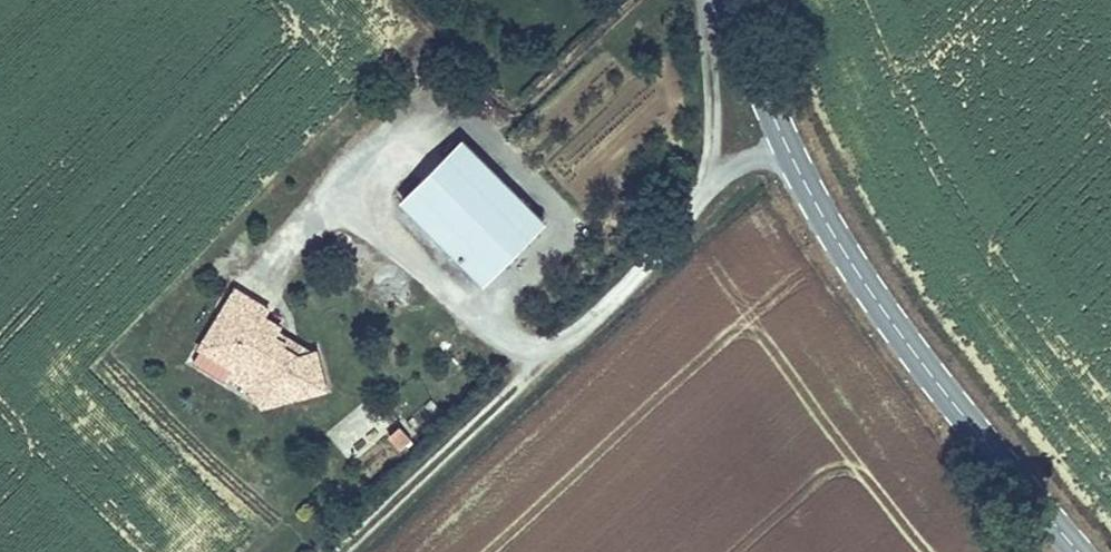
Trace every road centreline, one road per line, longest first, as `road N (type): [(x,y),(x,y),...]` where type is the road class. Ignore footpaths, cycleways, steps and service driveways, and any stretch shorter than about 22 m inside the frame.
road 1 (track): [(710,0),(713,148),(679,226),(337,551)]
road 2 (secondary): [(726,0),(799,172),(838,242),(916,355),(1079,551)]

